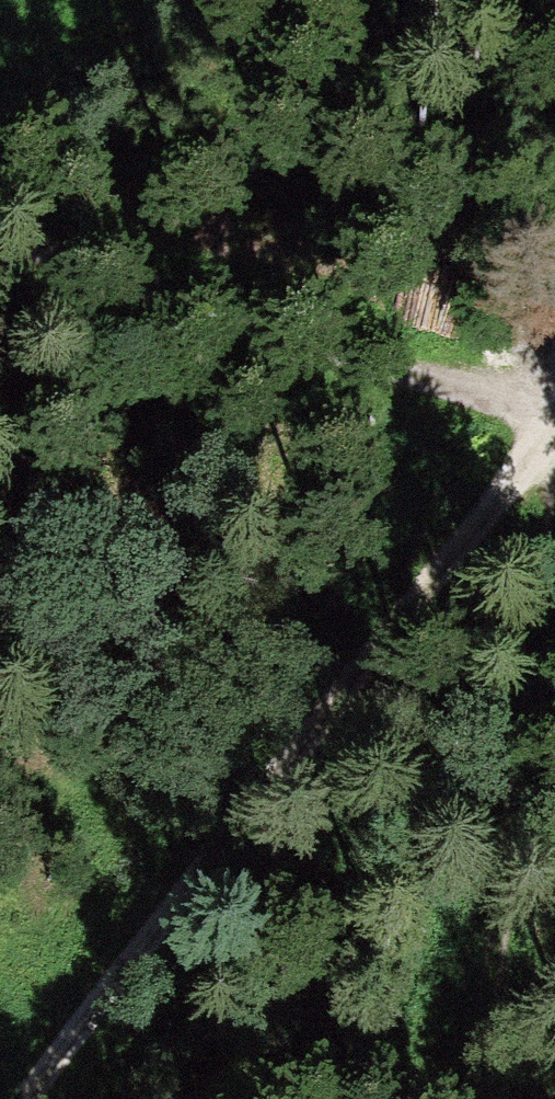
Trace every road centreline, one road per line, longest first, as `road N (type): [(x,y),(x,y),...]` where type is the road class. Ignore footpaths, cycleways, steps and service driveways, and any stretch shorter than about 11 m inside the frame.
road 1 (track): [(554,437),(6,1098)]
road 2 (track): [(0,223),(554,410)]
road 3 (track): [(554,548),(483,1098)]

